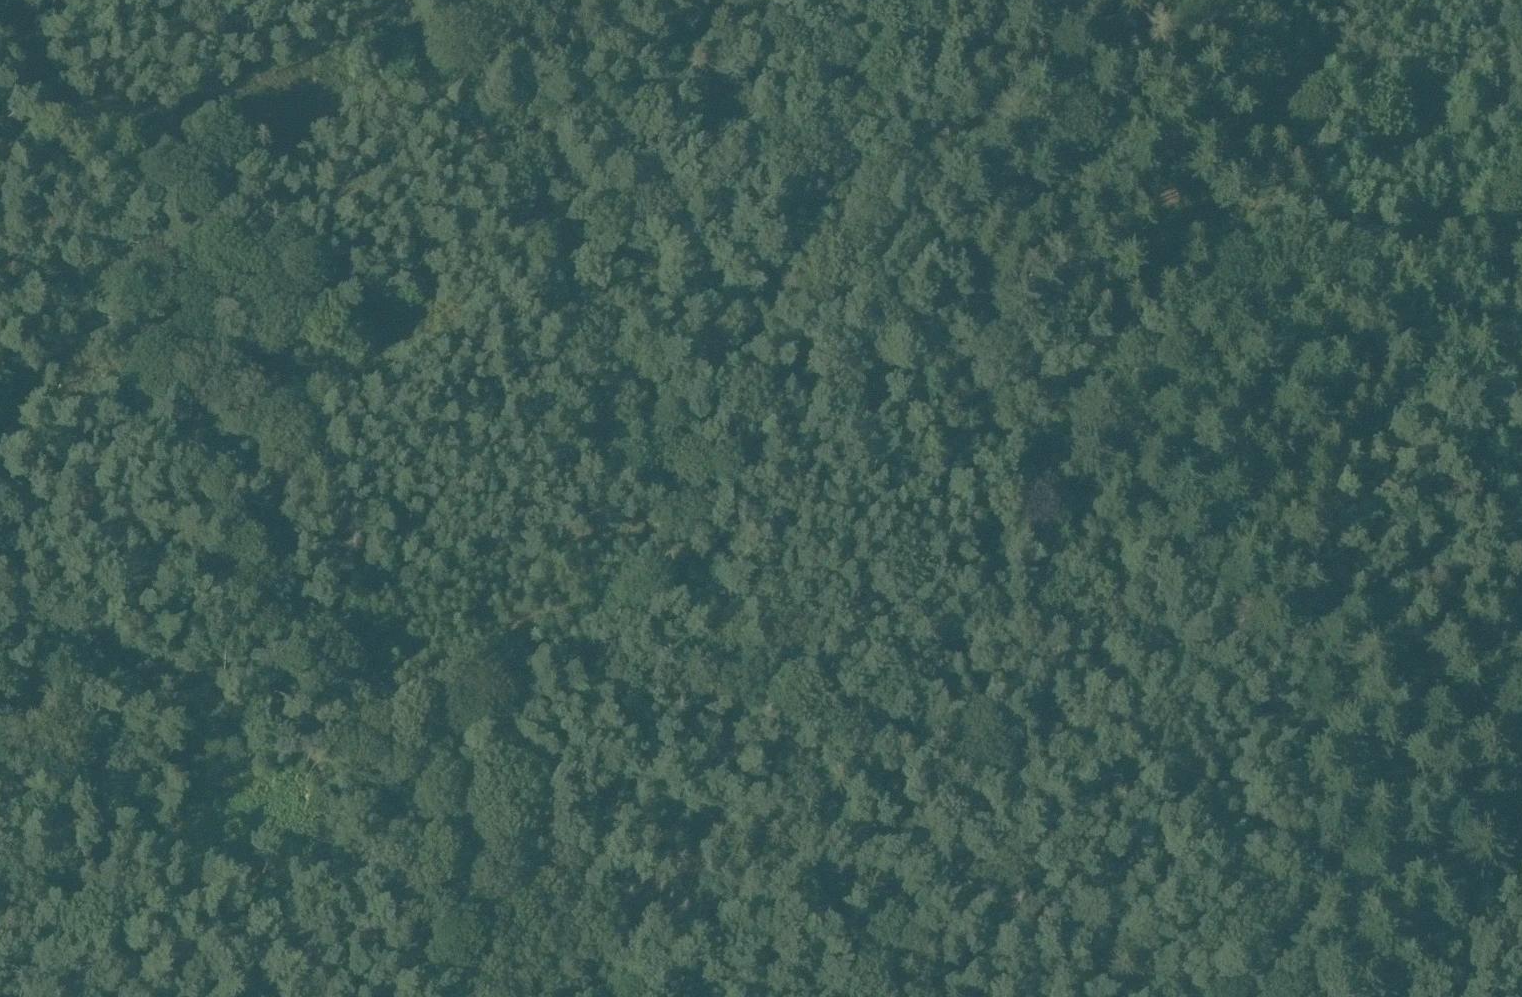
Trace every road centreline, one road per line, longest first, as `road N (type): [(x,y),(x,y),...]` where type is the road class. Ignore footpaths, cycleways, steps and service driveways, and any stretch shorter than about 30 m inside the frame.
road 1 (track): [(870,996),(427,0)]
road 2 (track): [(1521,121),(1496,0)]

